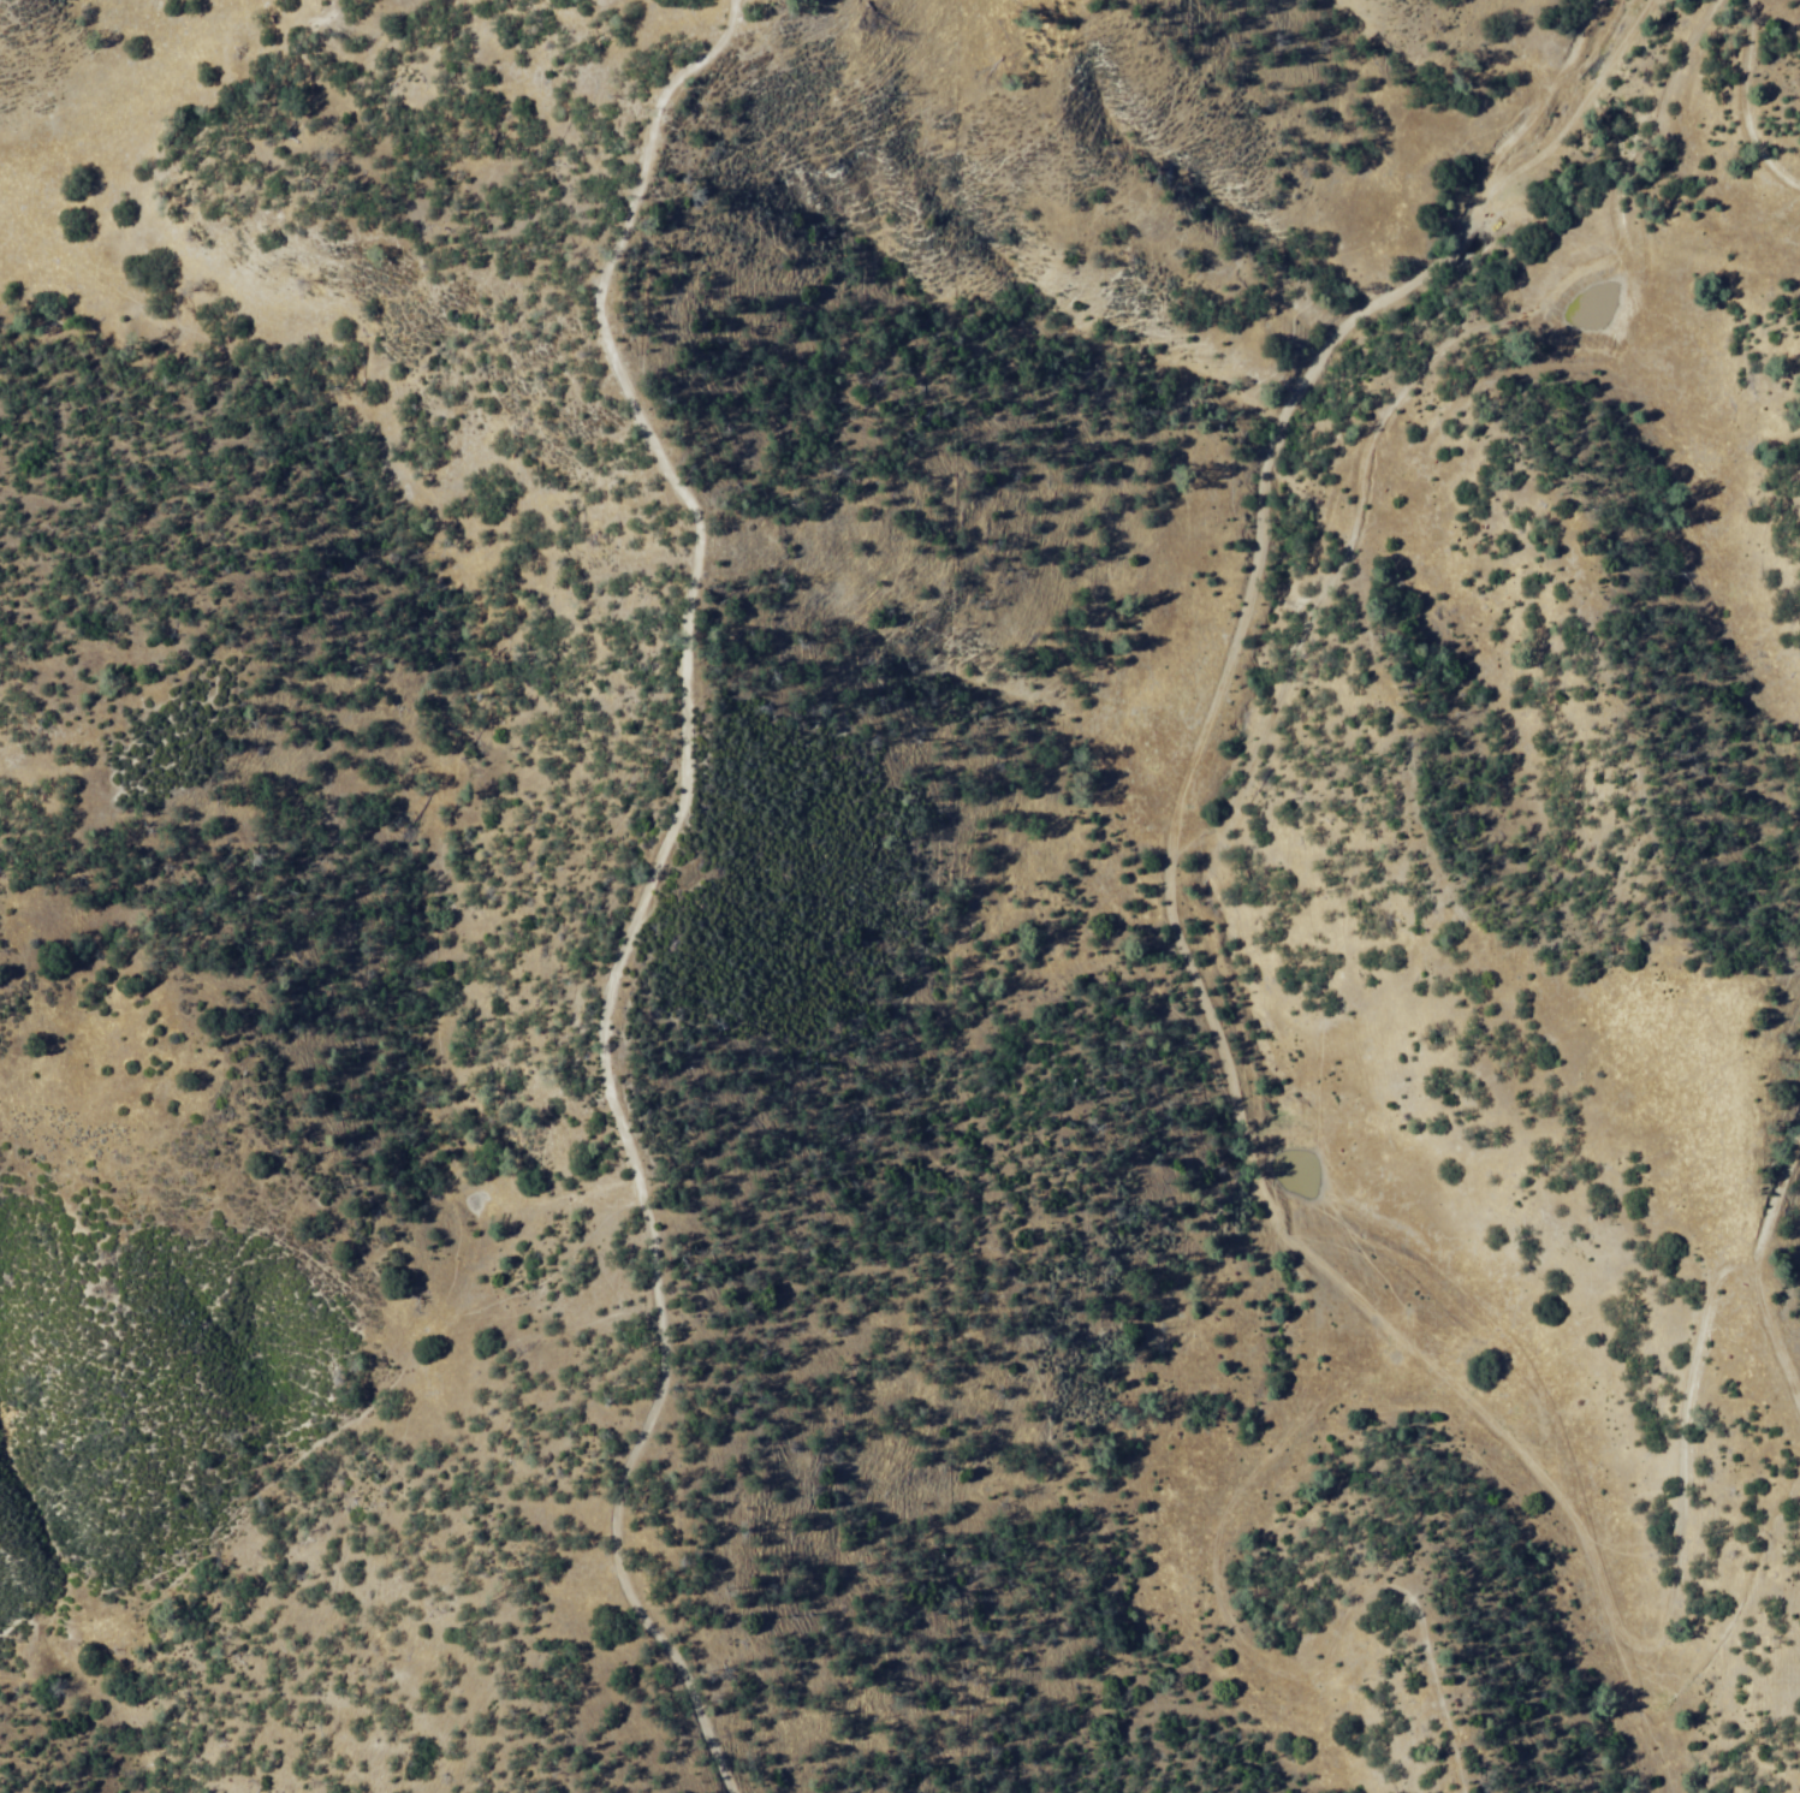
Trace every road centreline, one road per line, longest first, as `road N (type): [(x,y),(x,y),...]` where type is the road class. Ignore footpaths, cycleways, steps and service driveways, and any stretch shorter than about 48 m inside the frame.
road 1 (track): [(738,1792),(679,1658),(637,1603),(618,1537),(625,1474),(667,1375),(651,1213),(604,1070),(604,1040),(617,973),(682,795),(696,530),(691,506),(629,391),(601,302),(605,265),(640,186),(665,95),(730,29),(737,0)]

